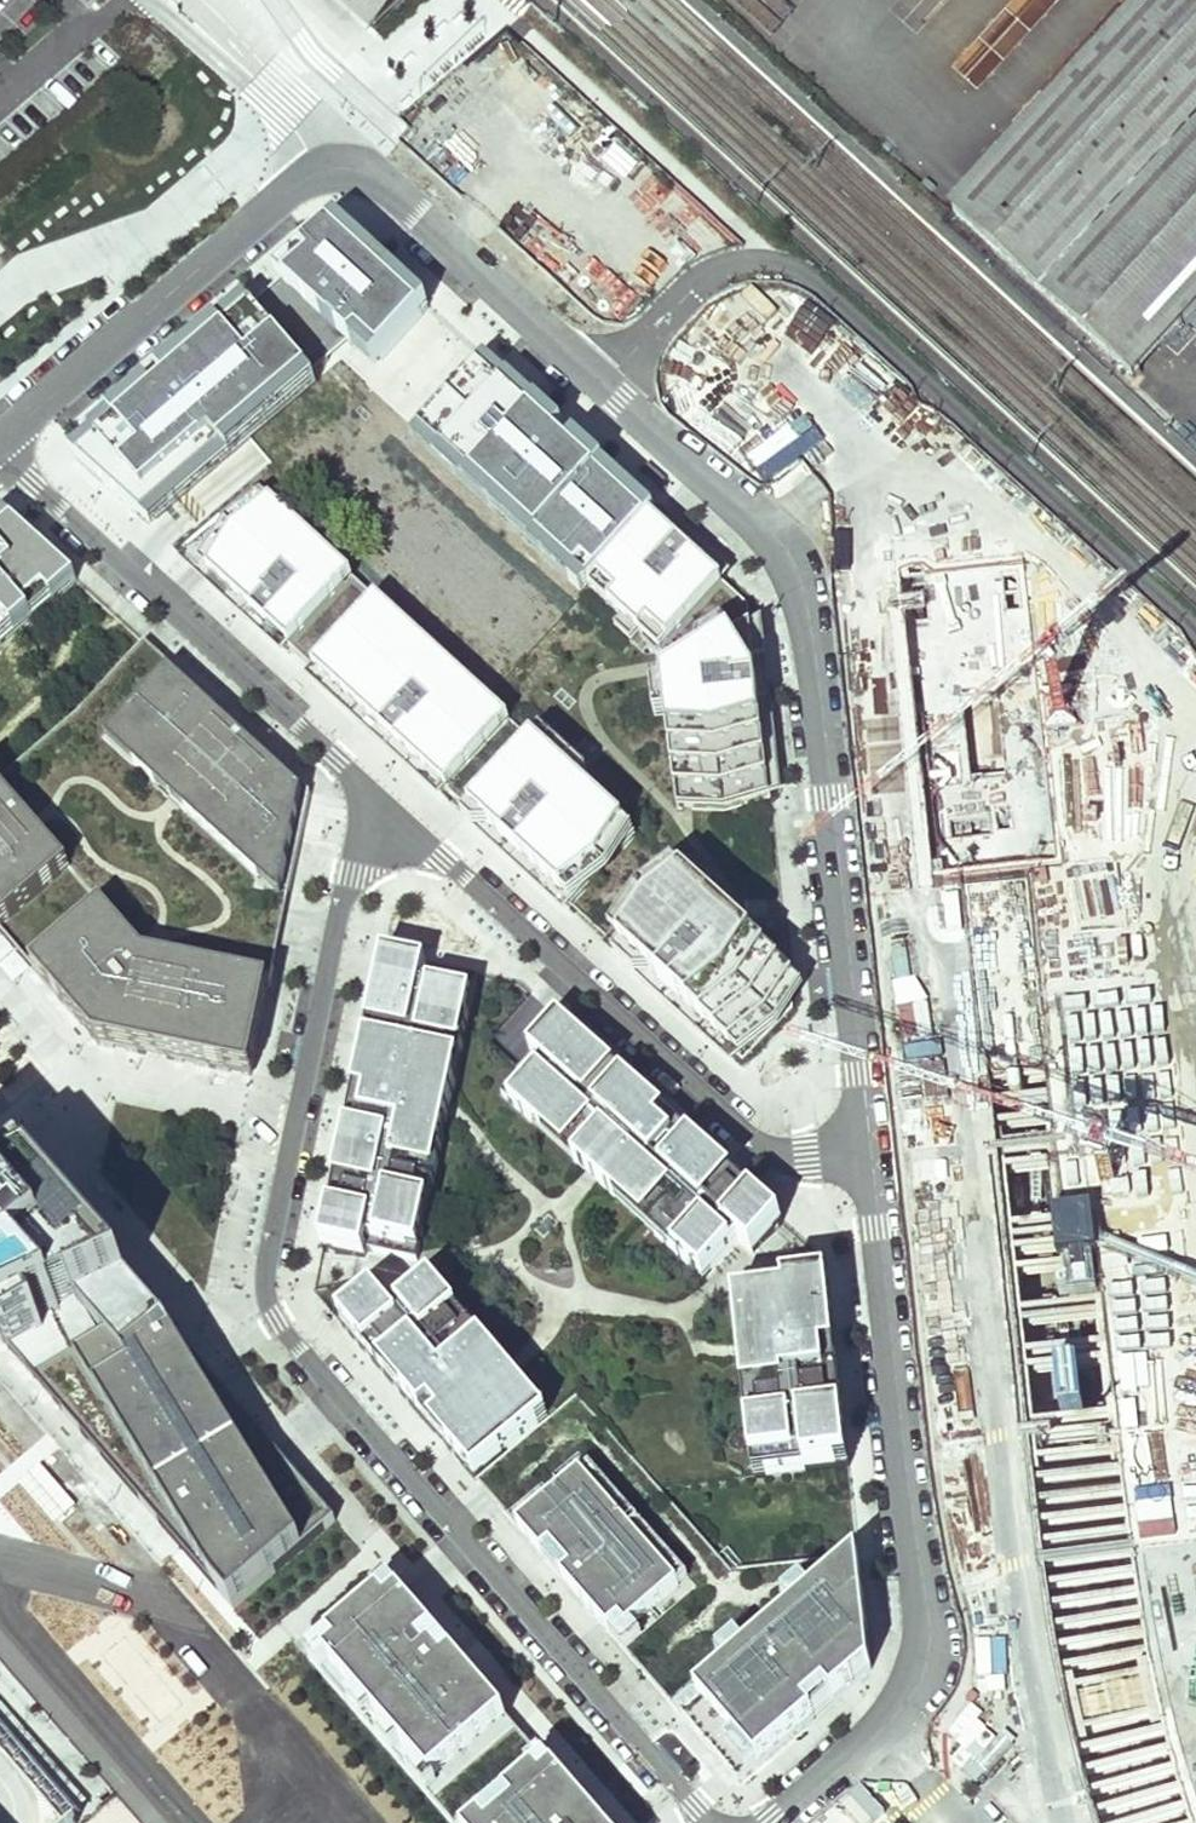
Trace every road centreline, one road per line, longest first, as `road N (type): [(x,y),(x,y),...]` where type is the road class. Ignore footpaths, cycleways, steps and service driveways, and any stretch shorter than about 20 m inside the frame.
road 1 (residential): [(708,1822),(272,1308),(270,1244),(340,908),(394,816)]
road 2 (residential): [(605,381),(759,519),(801,583),(870,1150)]
road 3 (residential): [(0,441),(283,195),(332,167),(354,169),(396,194),(605,381)]
road 4 (residential): [(605,381),(715,272),(757,260),(796,266),(1195,632)]
road 5 (residential): [(870,1150),(929,1645),(916,1688),(886,1725),(776,1822)]
road 6 (residential): [(870,1150),(777,1157),(394,816)]
road 7 (residential): [(394,816),(0,449)]

